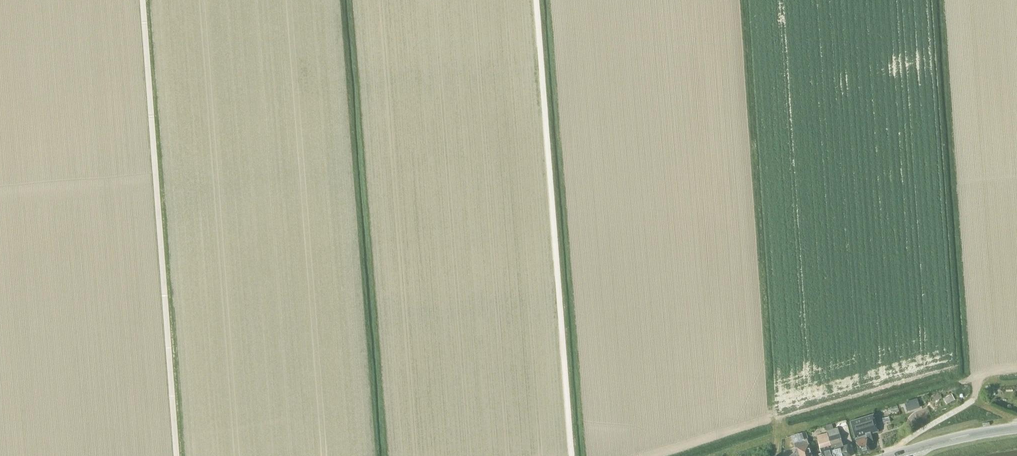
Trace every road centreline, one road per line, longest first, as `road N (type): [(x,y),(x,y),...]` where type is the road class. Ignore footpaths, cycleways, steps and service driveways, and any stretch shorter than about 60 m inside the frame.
road 1 (tertiary): [(893,455),(1016,429)]

